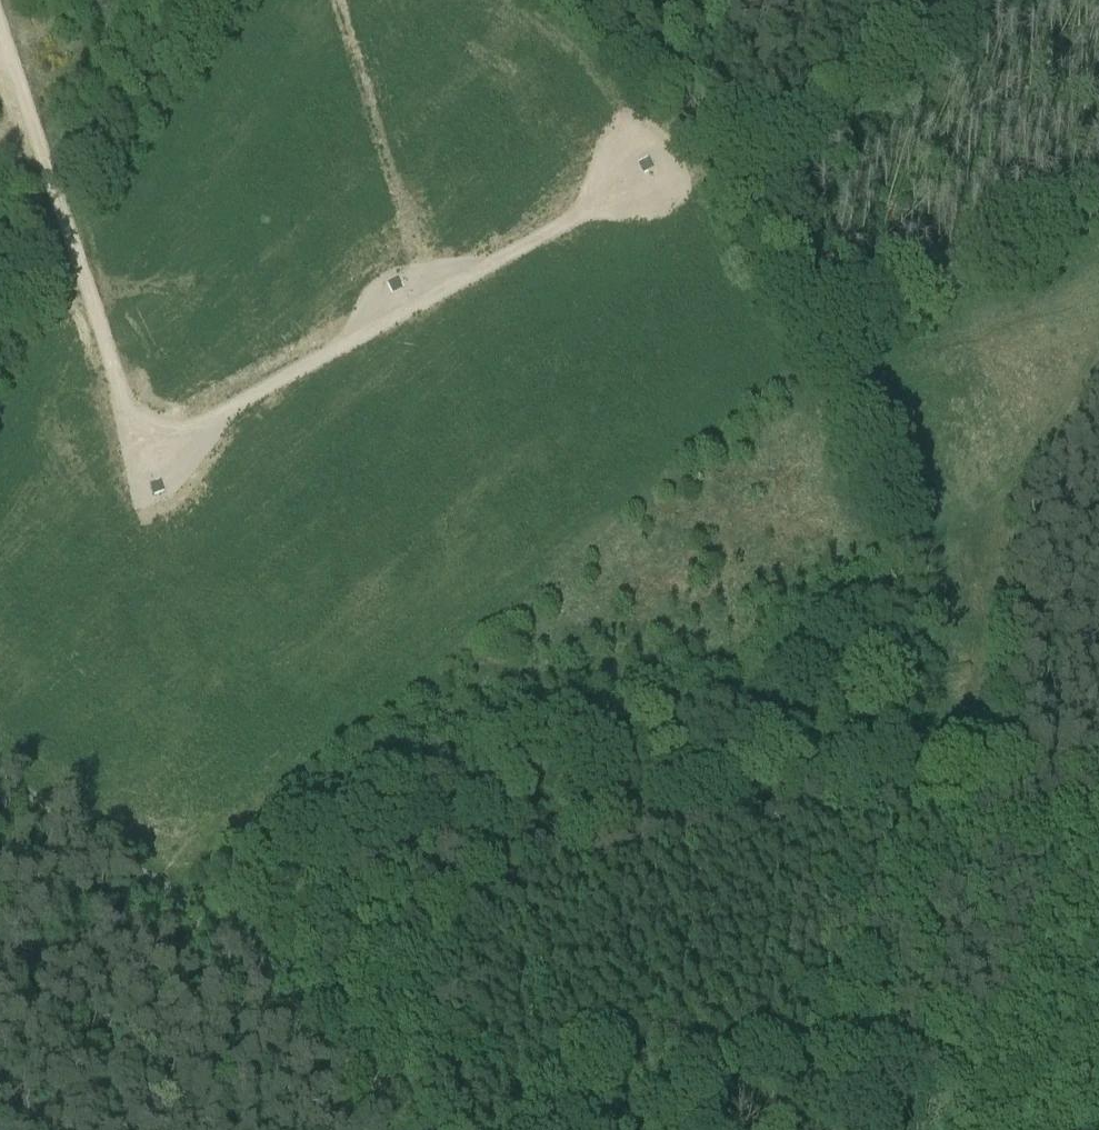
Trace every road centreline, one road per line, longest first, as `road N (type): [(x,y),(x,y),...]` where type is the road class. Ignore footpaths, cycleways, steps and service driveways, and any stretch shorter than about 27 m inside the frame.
road 1 (track): [(0,29),(129,427),(156,445),(189,439),(641,180)]
road 2 (track): [(0,759),(375,1077),(423,1129)]

